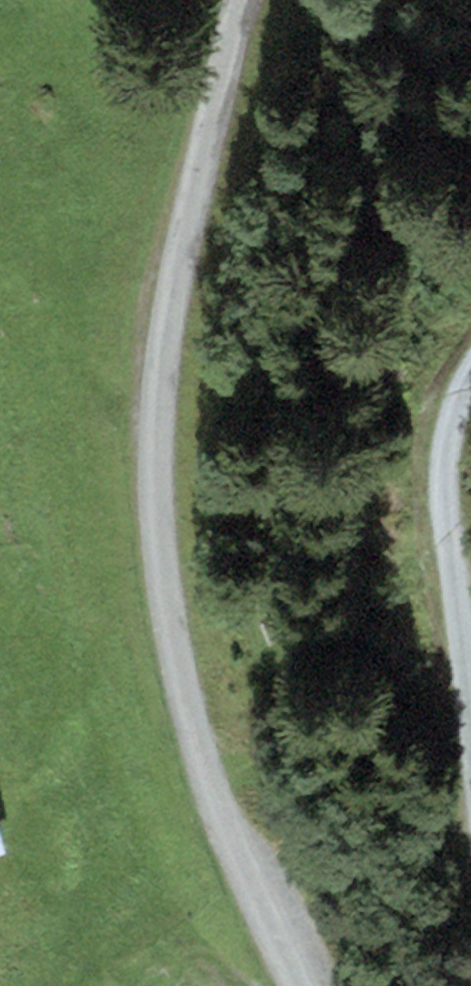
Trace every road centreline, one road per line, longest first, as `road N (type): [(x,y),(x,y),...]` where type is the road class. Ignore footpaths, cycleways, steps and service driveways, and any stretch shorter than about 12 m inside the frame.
road 1 (unclassified): [(305,985),(247,865),(173,648),(156,448),(206,152),(247,0)]
road 2 (track): [(470,636),(456,528),(470,412)]

